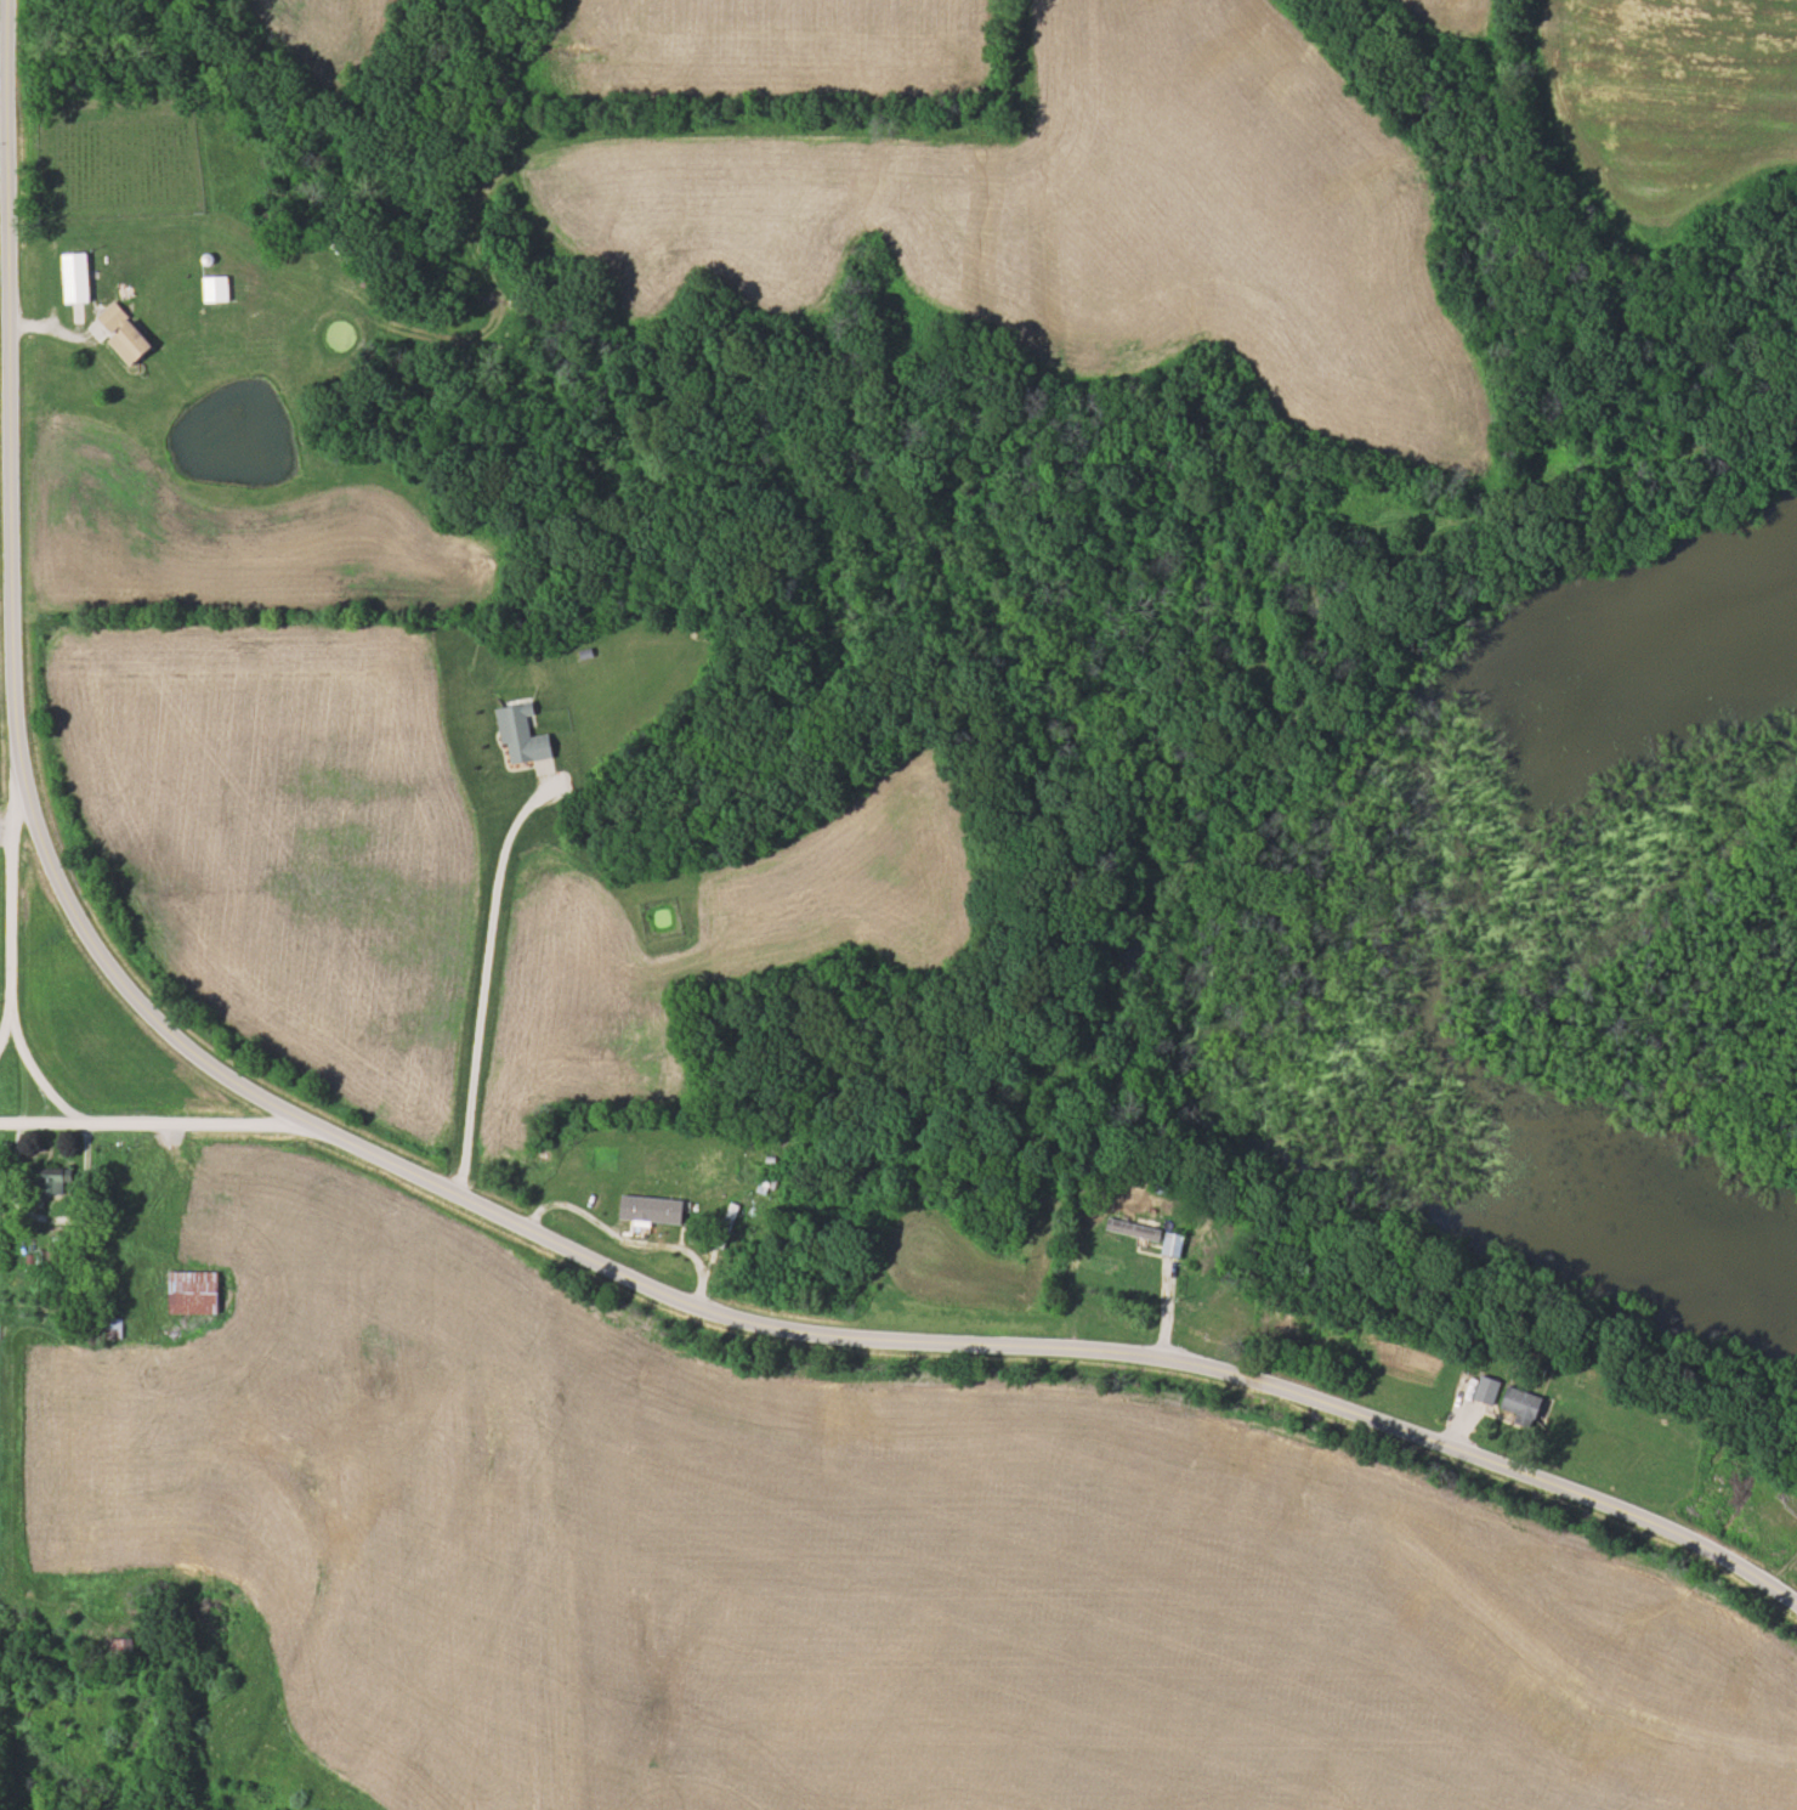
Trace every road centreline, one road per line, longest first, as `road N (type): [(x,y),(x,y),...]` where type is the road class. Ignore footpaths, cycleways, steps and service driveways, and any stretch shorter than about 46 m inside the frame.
road 1 (residential): [(1796,1604),(1574,1488),(1191,1362),(1112,1348),(848,1341),(742,1323),(306,1122),(166,1033),(86,940),(28,822),(18,770),(6,550),(8,0)]
road 2 (residential): [(0,1124),(306,1122)]
road 3 (residential): [(0,1029),(18,770)]
road 4 (residential): [(4,1008),(32,1071),(84,1125)]

